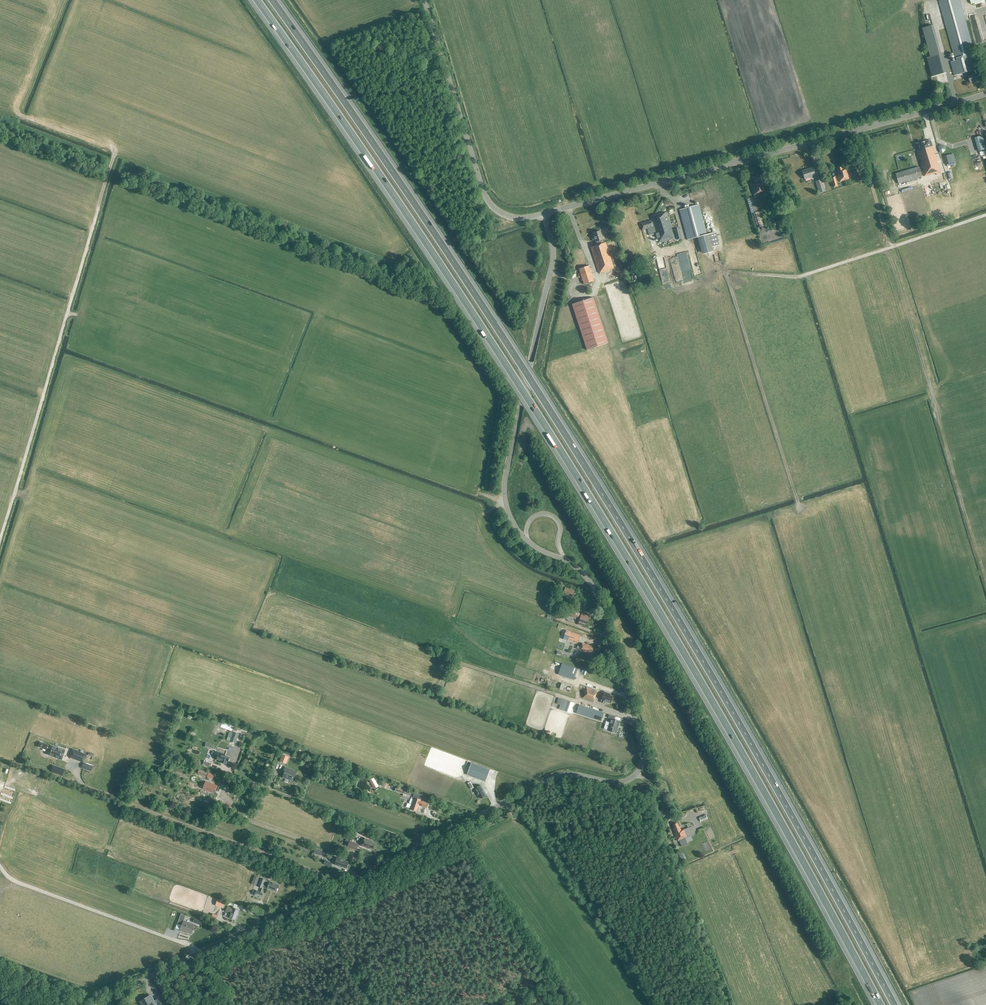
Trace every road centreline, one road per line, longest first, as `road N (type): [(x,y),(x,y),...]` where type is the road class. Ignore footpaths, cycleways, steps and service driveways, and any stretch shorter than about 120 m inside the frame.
road 1 (unclassified): [(102,999),(549,780),(564,774),(623,782),(641,768),(643,739),(592,583),(525,538),(505,501),(553,262),(544,214)]
road 2 (motorway): [(256,0),(383,178),(649,590),(880,1004)]
road 3 (motorway): [(896,1004),(707,665),(572,444),(272,0)]
road 4 (tertiary): [(544,214),(985,94)]
road 5 (track): [(338,888),(332,877),(78,780)]
road 6 (tertiary): [(544,214),(509,217),(487,199),(425,0)]
road 7 (track): [(724,272),(797,277),(985,215)]
road 8 (track): [(724,272),(798,504)]
road 9 (track): [(0,695),(85,726),(102,751),(92,774),(73,780),(0,757)]
road 10 (track): [(422,846),(230,776)]

